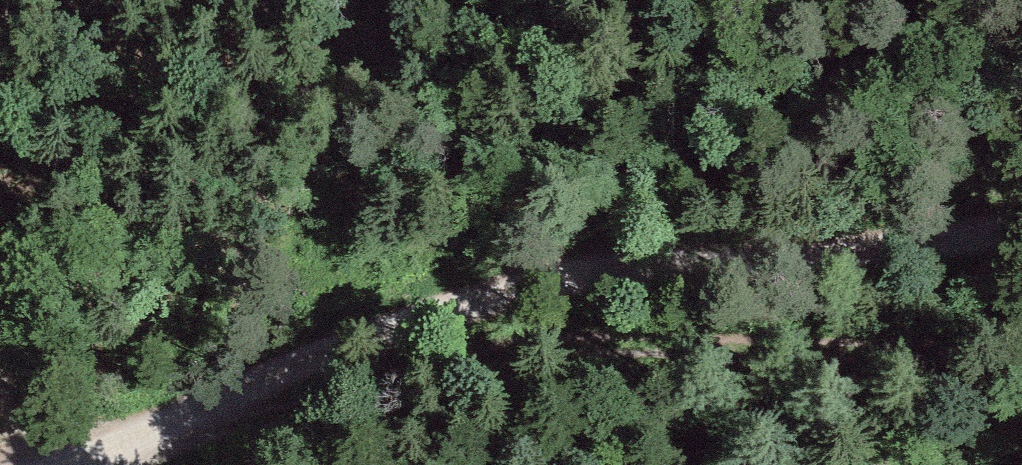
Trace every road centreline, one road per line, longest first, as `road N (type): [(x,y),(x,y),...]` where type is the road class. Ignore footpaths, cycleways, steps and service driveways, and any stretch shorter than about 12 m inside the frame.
road 1 (track): [(1021,226),(605,276),(447,307),(122,454)]
road 2 (track): [(1021,349),(547,338),(393,392),(122,454)]

